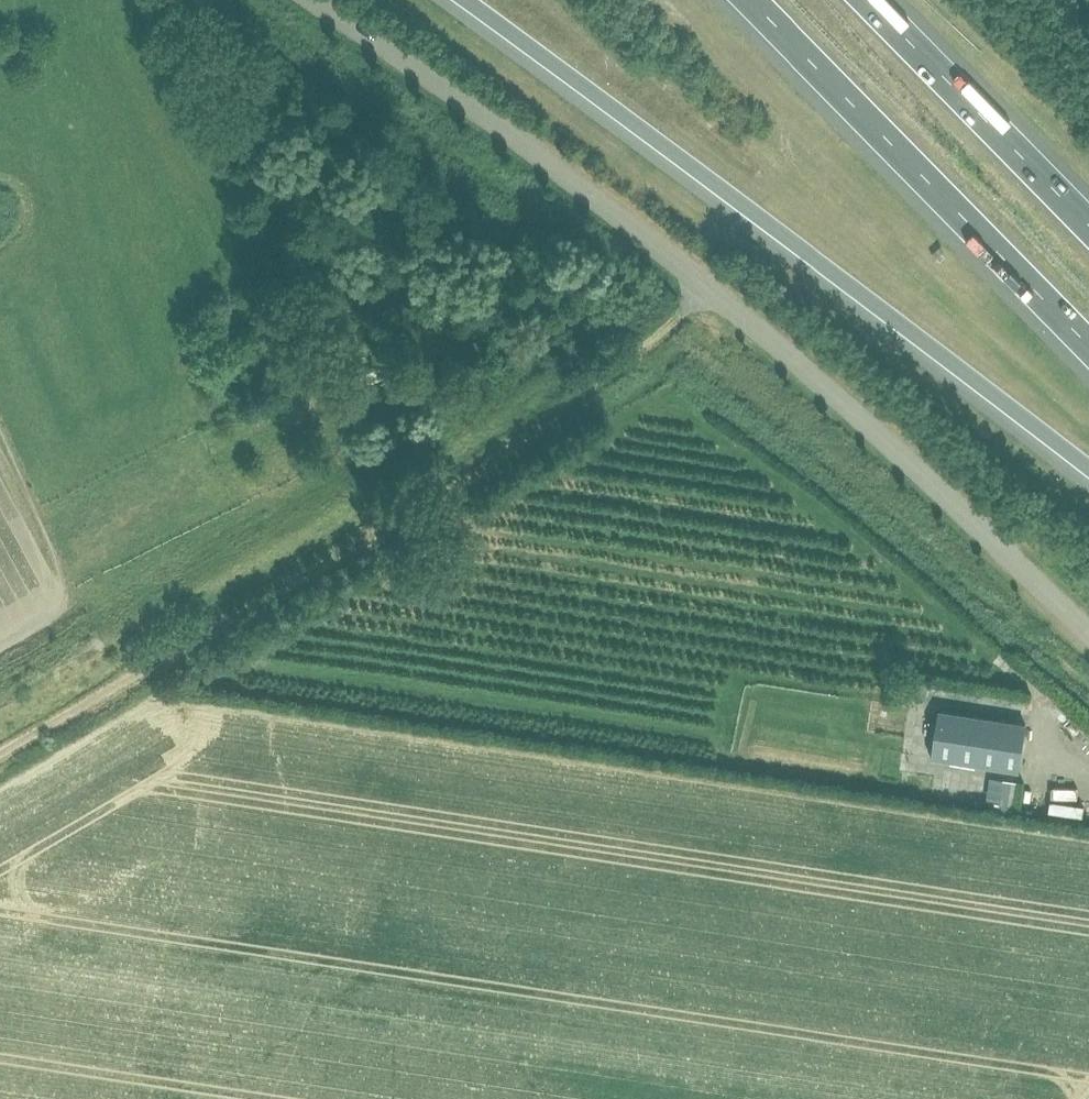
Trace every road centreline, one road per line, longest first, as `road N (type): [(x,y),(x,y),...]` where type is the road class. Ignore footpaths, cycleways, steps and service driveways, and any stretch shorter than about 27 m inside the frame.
road 1 (unclassified): [(1088,632),(807,369),(408,63),(308,0)]
road 2 (track): [(709,296),(588,391),(363,541),(0,759)]
road 3 (motorway): [(463,0),(1088,465)]
road 4 (motorway): [(750,0),(1088,345)]
road 5 (motorway): [(1088,224),(868,0)]

